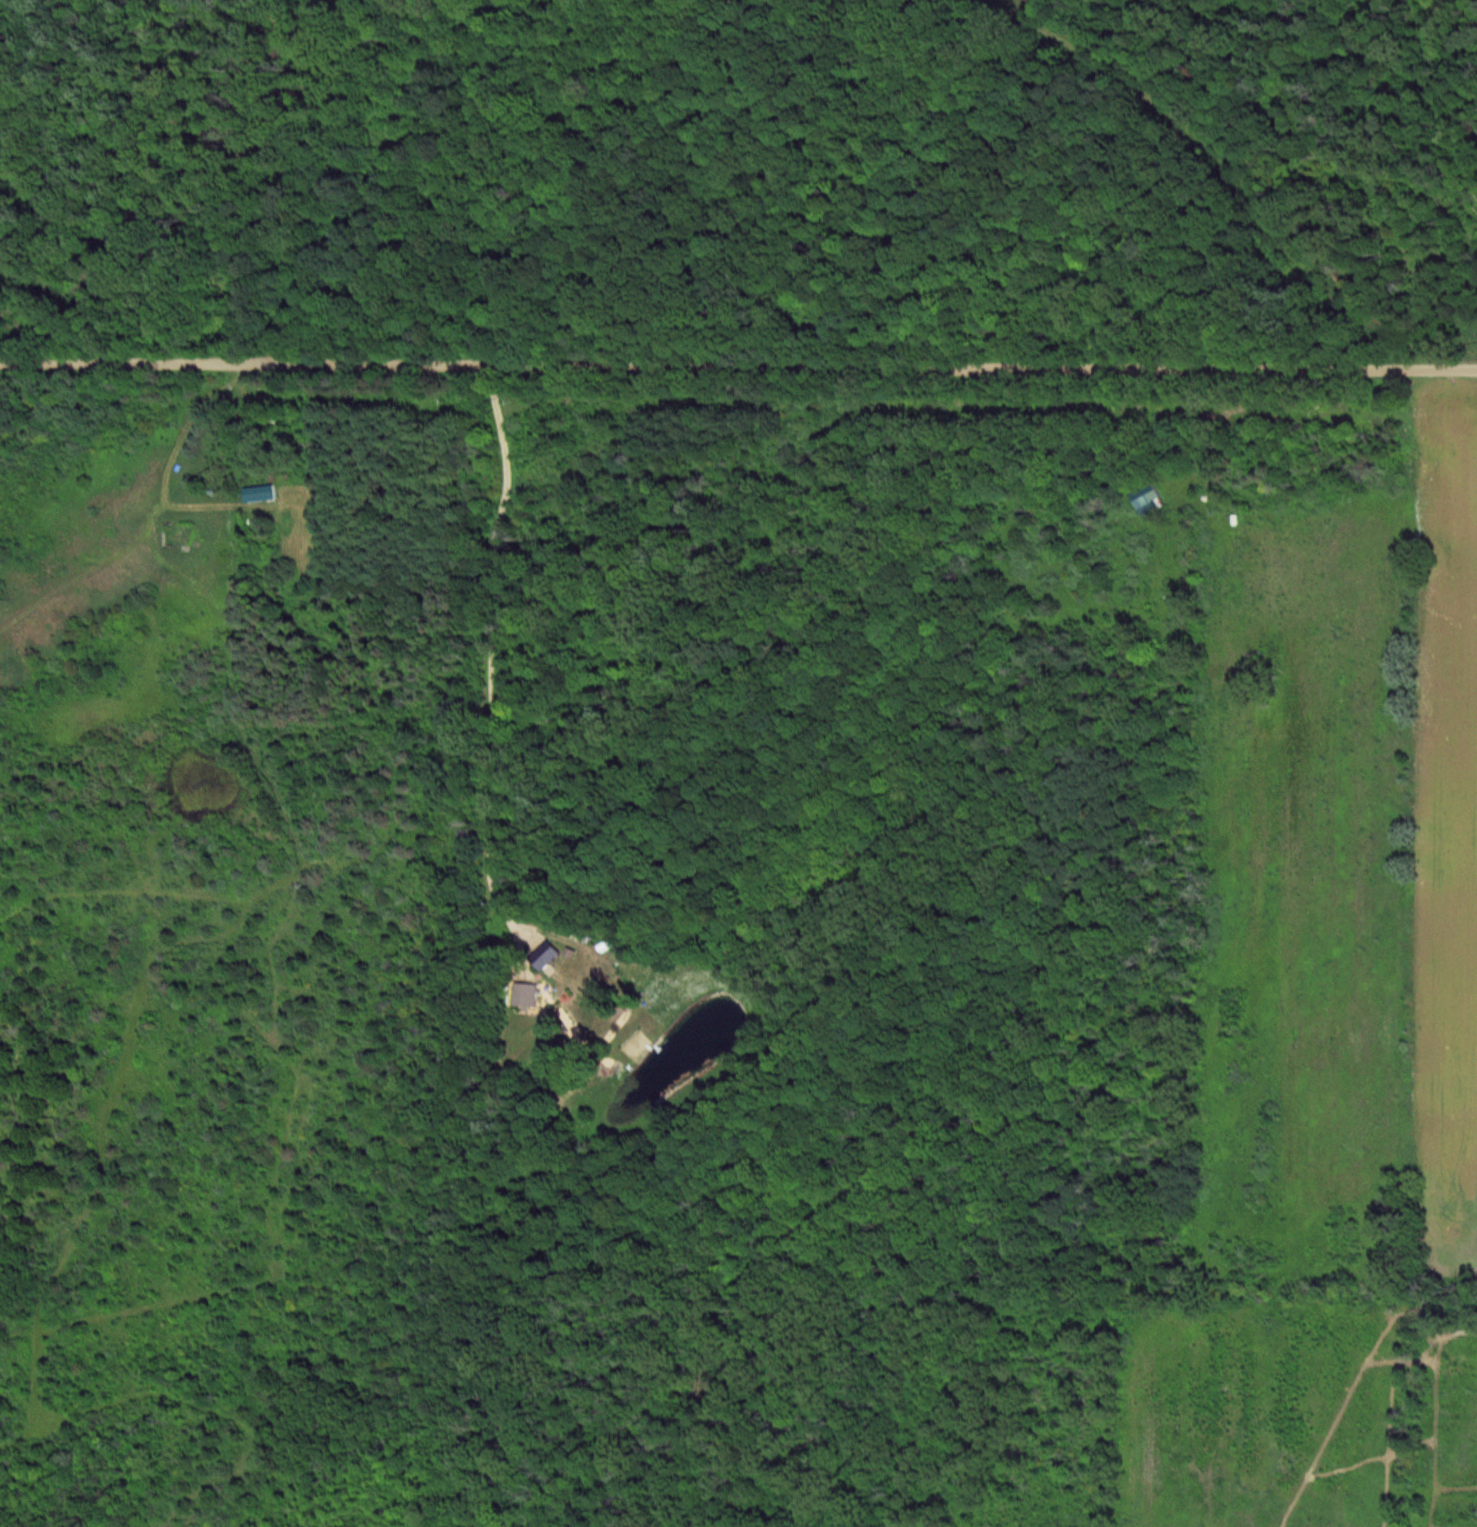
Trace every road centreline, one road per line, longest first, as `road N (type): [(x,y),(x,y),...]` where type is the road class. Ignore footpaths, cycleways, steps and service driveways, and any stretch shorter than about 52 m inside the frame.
road 1 (residential): [(1476,371),(0,362)]

